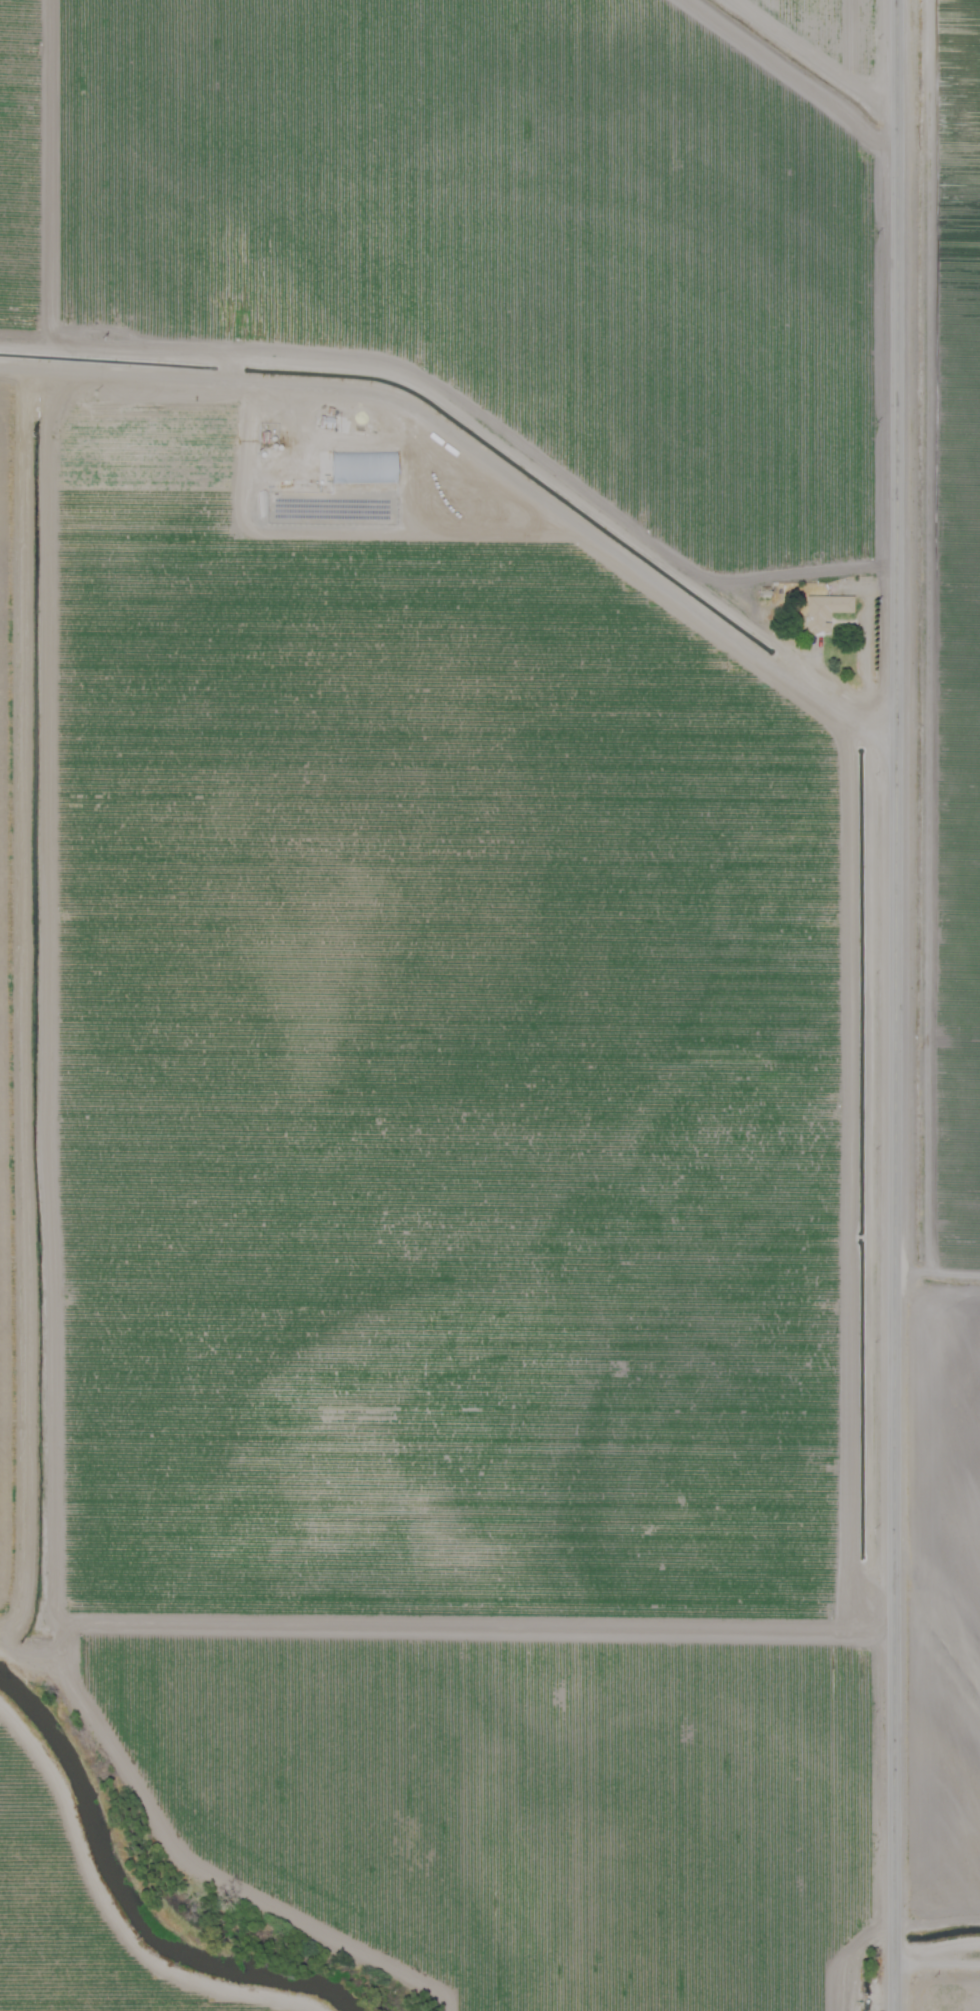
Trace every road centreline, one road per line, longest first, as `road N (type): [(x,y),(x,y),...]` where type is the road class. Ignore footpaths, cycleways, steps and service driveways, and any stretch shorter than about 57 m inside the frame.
road 1 (residential): [(888,2010),(903,735),(893,0)]
road 2 (residential): [(903,735),(848,721),(812,701),(409,410),(361,397),(0,376)]
road 3 (track): [(887,1633),(51,1619)]

